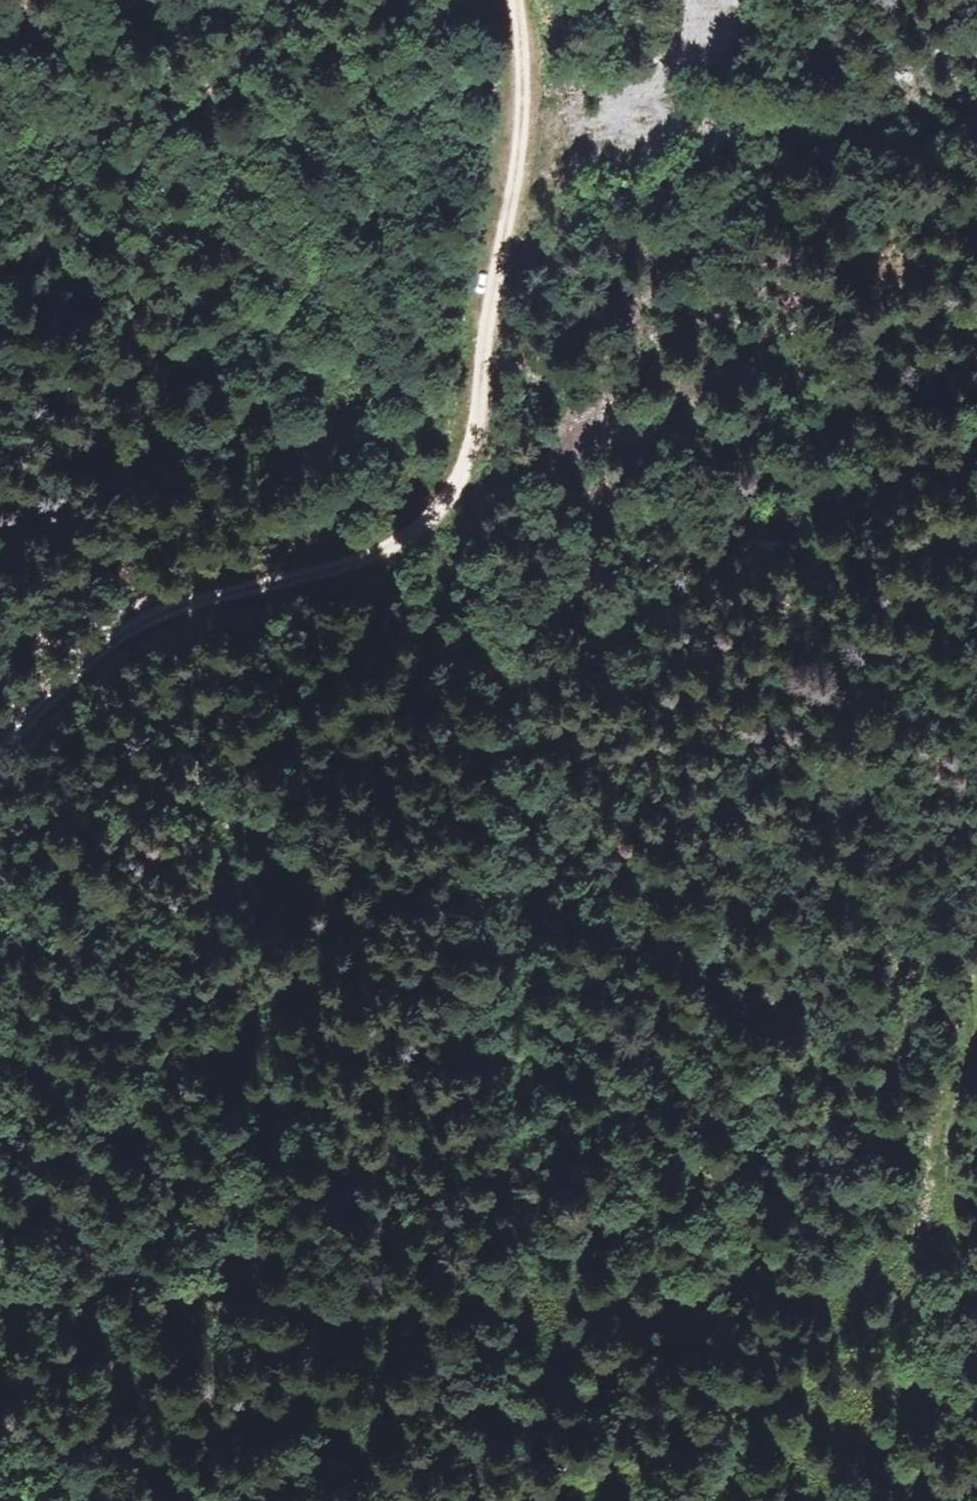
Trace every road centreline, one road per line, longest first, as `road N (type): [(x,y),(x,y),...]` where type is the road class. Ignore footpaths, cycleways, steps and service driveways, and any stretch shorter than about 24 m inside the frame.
road 1 (track): [(515,0),(522,55),(497,344),(469,455),(440,499),(391,540),(181,608),(107,658),(0,773)]

